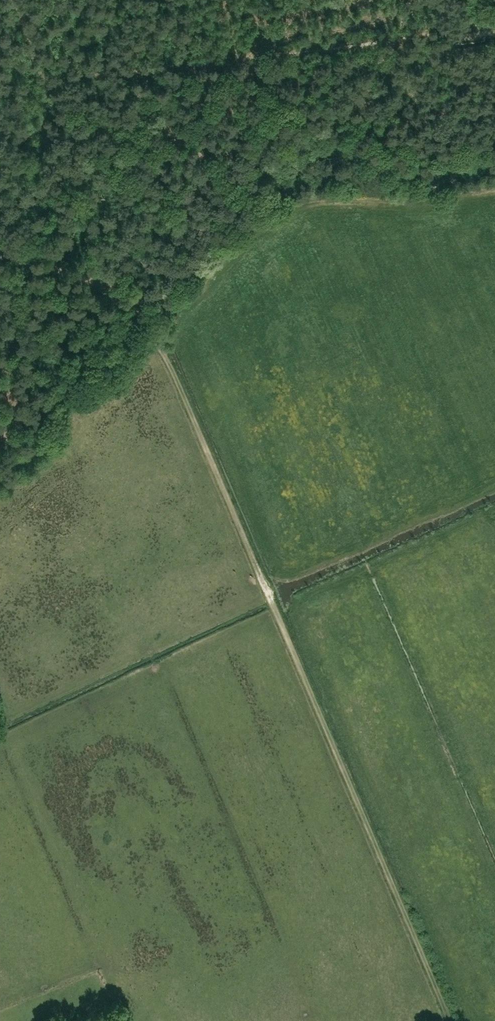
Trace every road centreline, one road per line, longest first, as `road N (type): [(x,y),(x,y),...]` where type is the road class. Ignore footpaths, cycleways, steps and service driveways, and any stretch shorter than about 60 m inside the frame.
road 1 (track): [(0,254),(120,297),(157,340),(450,1020)]
road 2 (track): [(0,168),(44,121),(52,85),(494,29)]
road 3 (track): [(0,326),(9,433),(0,453)]

